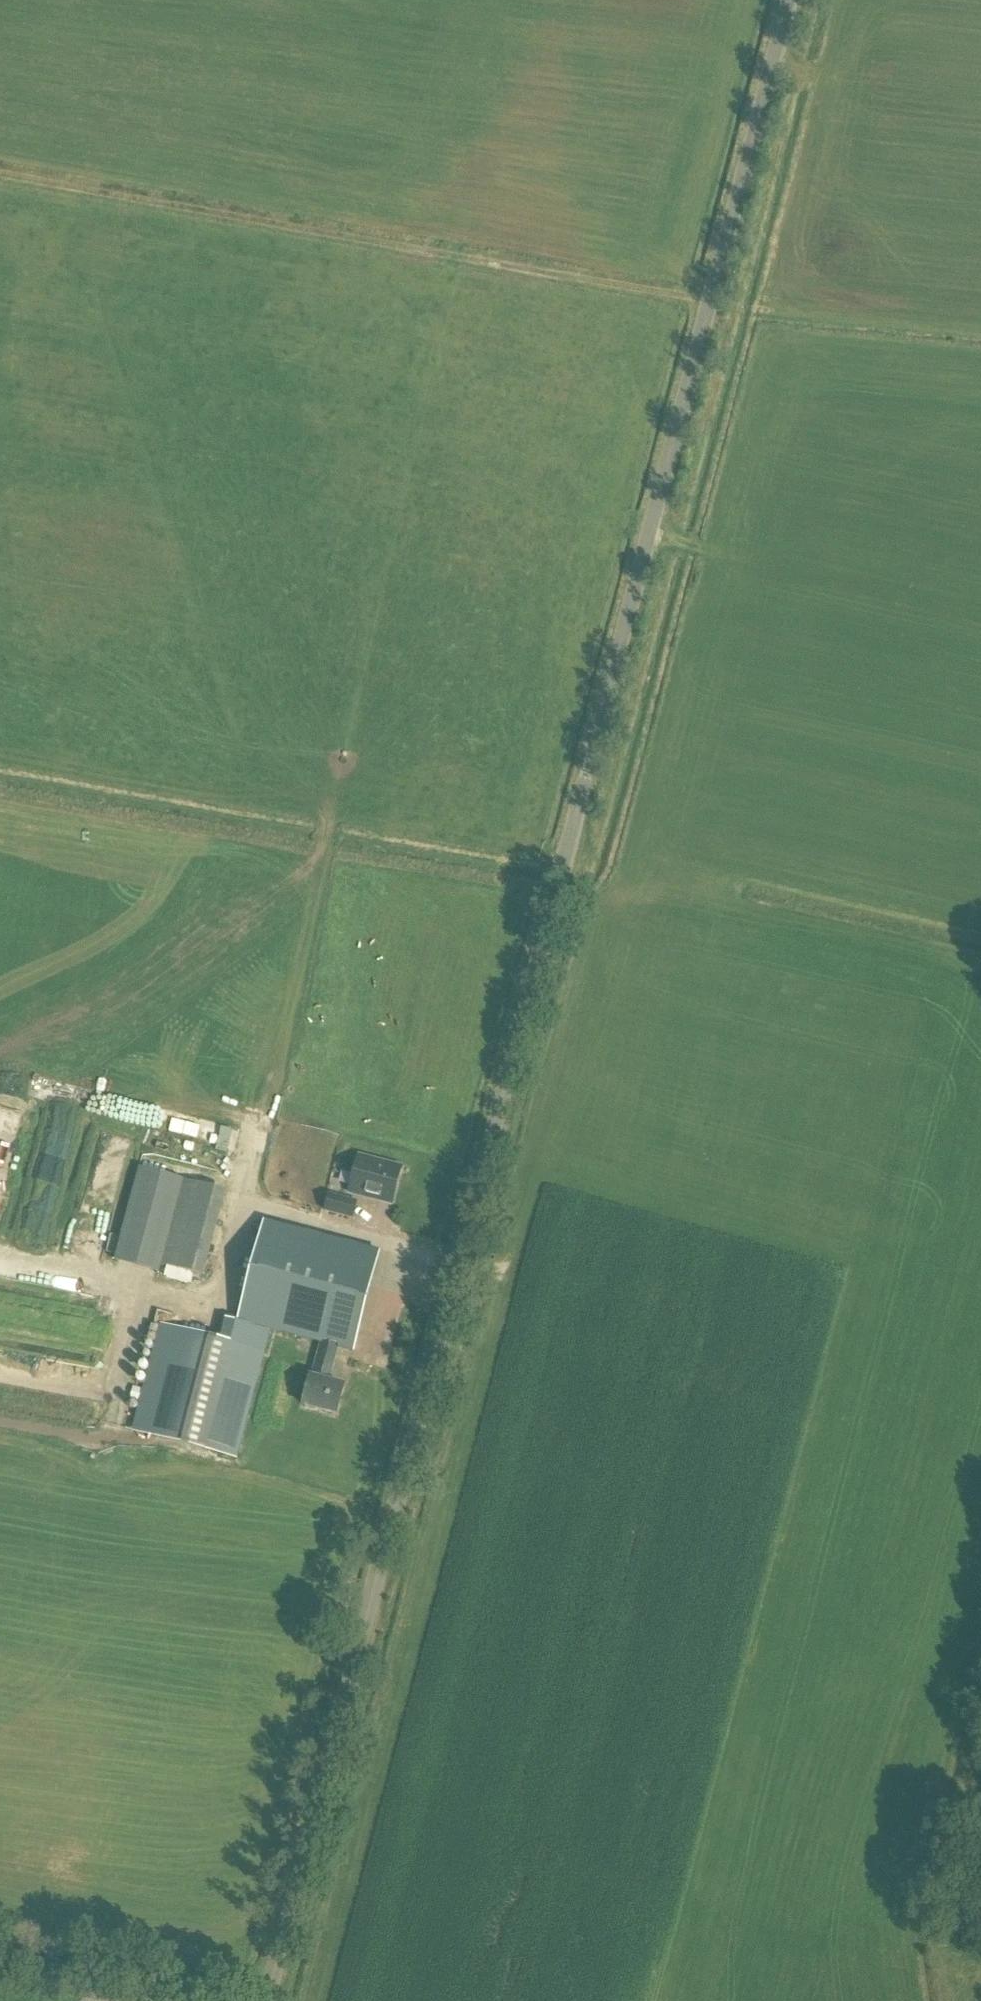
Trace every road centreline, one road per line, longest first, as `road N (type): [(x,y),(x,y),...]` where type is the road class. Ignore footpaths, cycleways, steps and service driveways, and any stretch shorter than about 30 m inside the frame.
road 1 (unclassified): [(273,2000),(790,0)]

